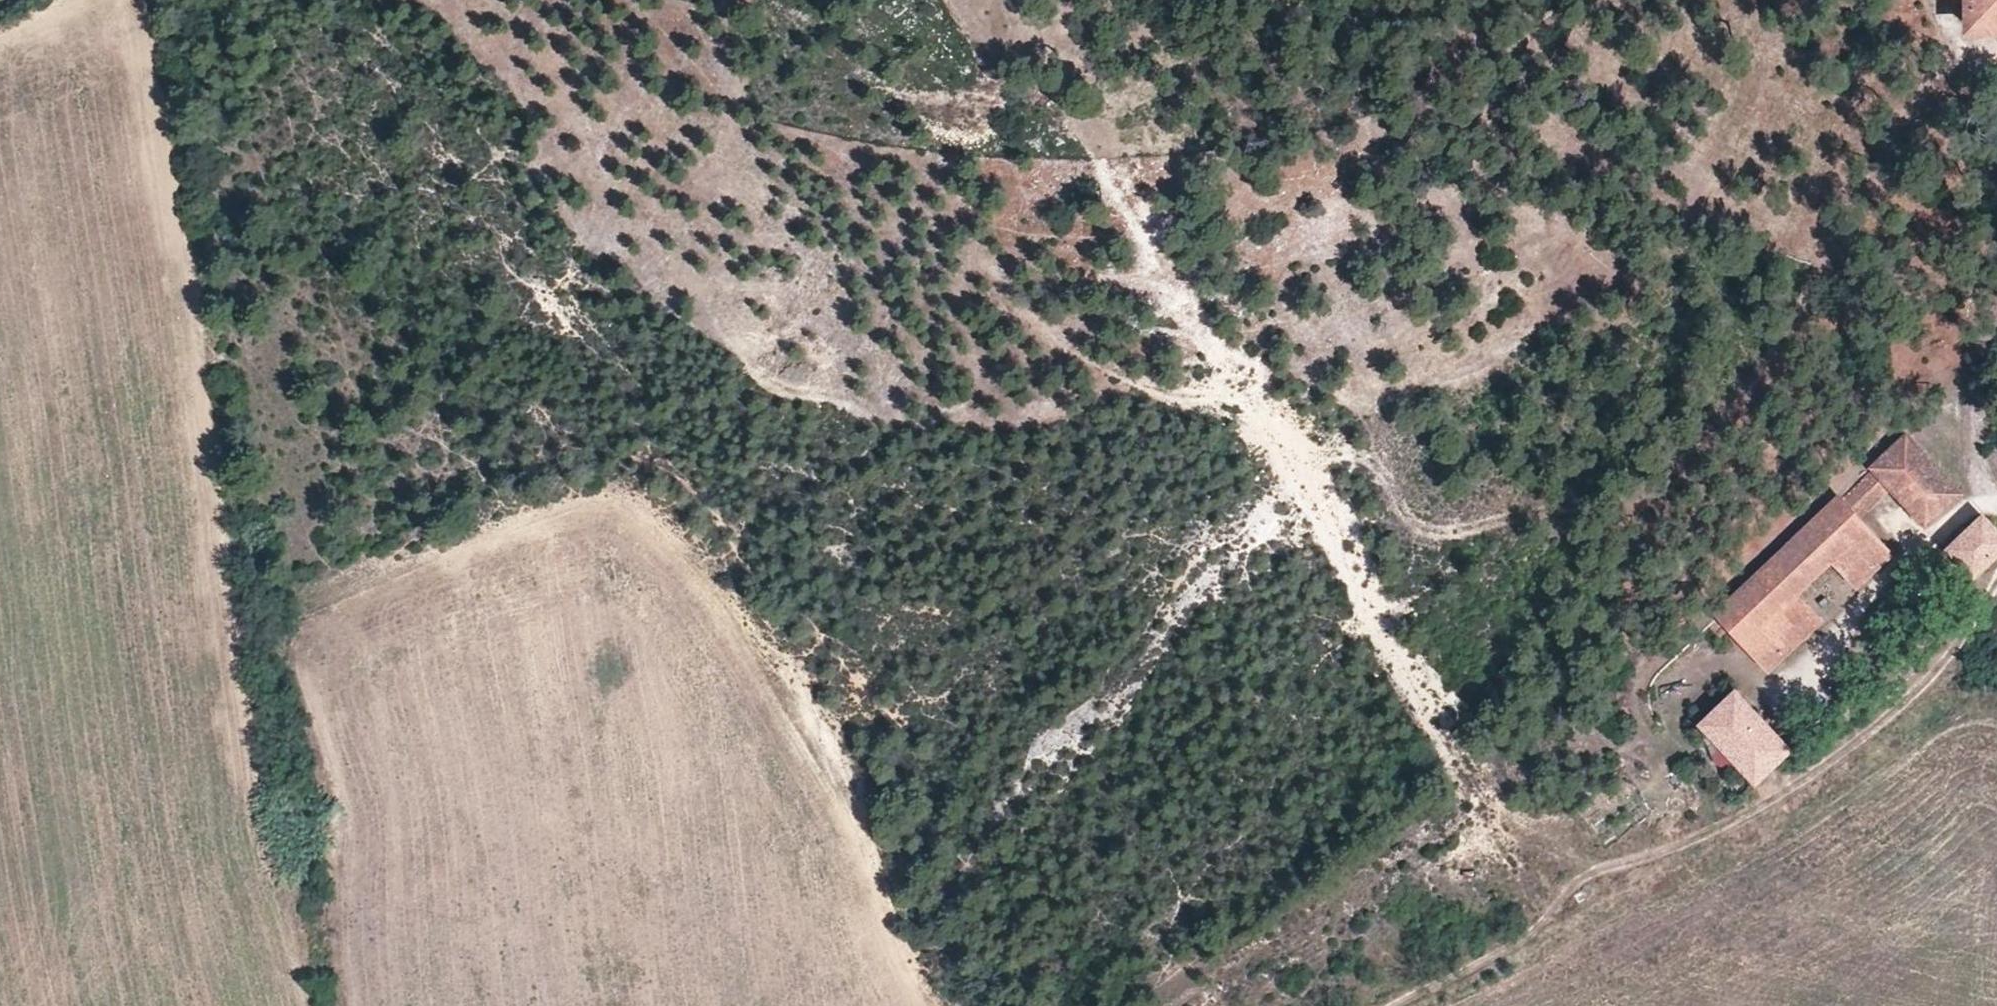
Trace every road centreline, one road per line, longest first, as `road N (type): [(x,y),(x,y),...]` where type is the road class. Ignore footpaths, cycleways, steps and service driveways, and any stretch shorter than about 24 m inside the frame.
road 1 (track): [(1391,1005),(1814,774),(1921,686),(1996,585)]

